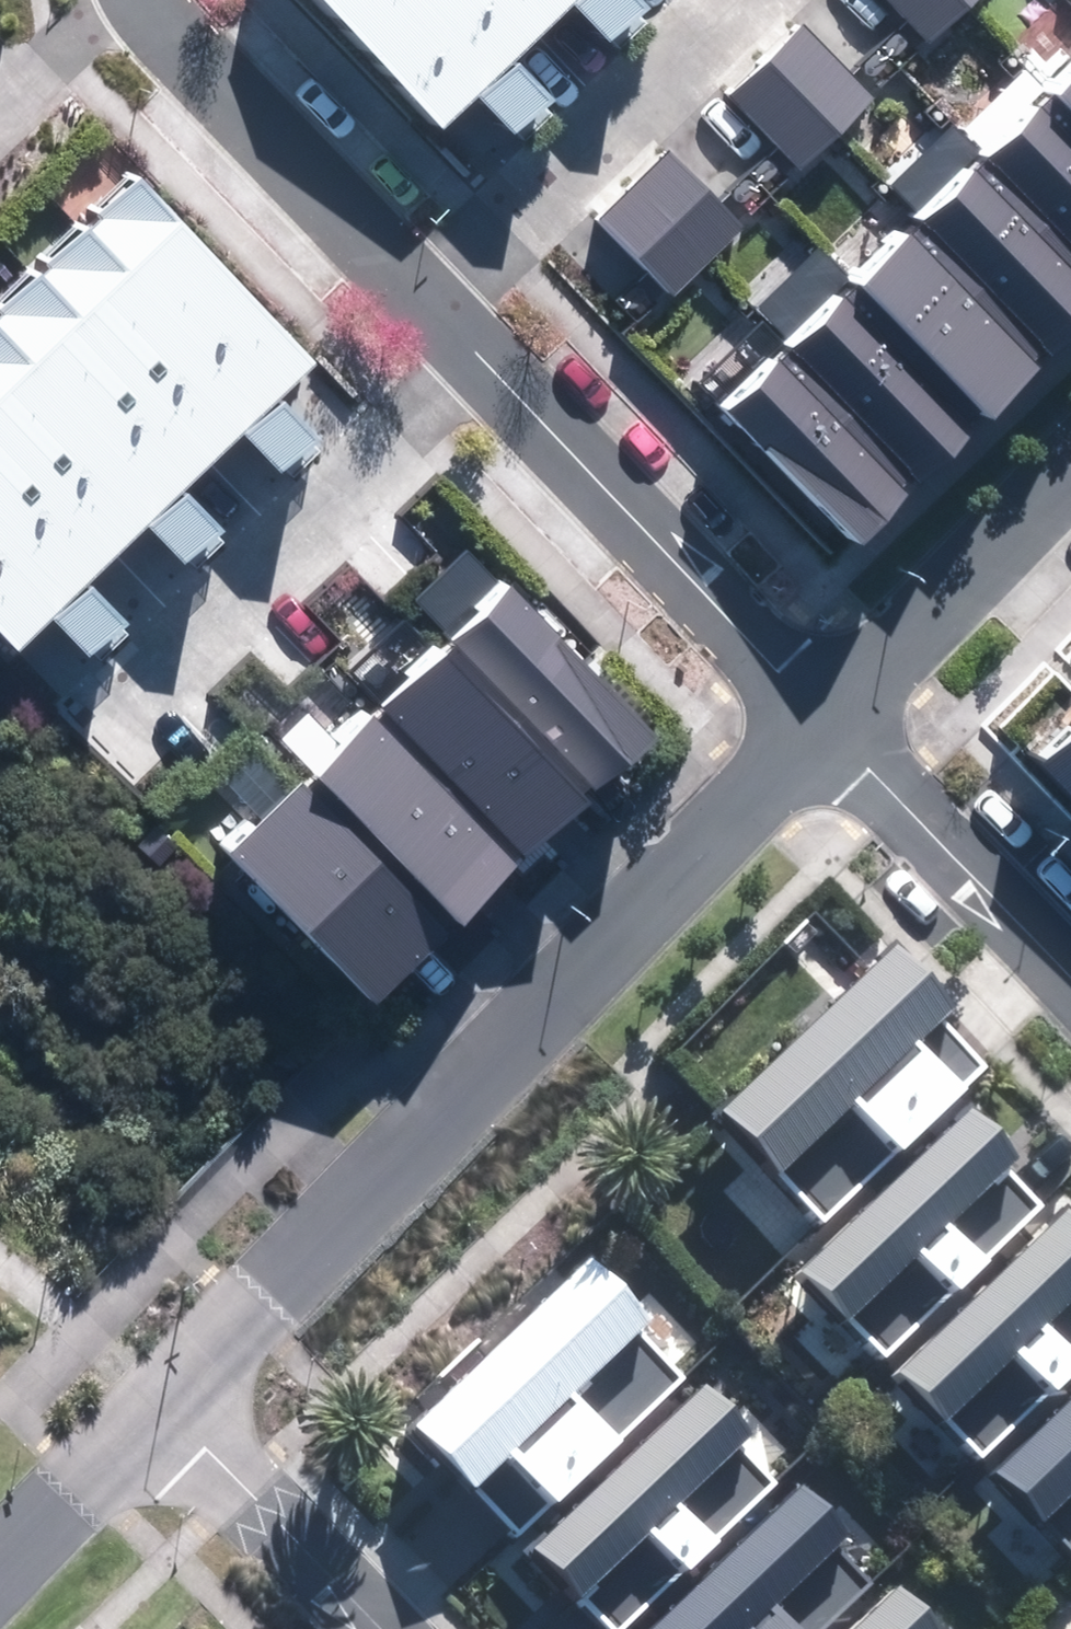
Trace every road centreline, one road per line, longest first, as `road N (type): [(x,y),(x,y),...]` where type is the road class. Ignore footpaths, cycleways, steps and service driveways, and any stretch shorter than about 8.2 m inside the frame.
road 1 (residential): [(821,715),(157,1395)]
road 2 (residential): [(821,715),(464,332)]
road 3 (residential): [(106,668),(464,332)]
road 4 (residential): [(720,0),(417,285)]
road 5 (residential): [(417,285),(152,0)]
road 6 (residential): [(821,715),(1070,968)]
road 7 (residential): [(1070,467),(821,715)]
road 8 (residential): [(157,1395),(387,1628)]
road 9 (residential): [(157,1395),(0,1555)]
road 10 (residential): [(0,100),(105,0)]

